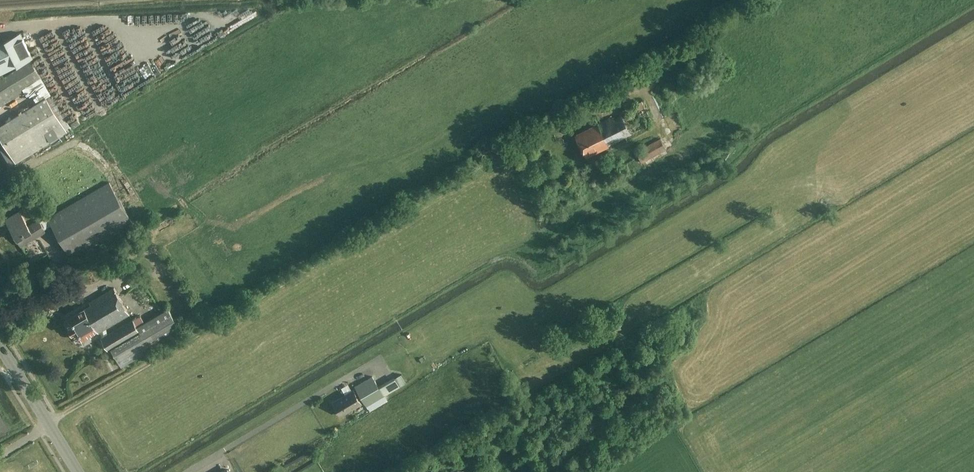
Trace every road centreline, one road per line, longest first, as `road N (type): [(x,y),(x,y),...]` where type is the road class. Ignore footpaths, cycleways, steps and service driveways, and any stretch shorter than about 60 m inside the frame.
road 1 (tertiary): [(76,471),(0,349)]

